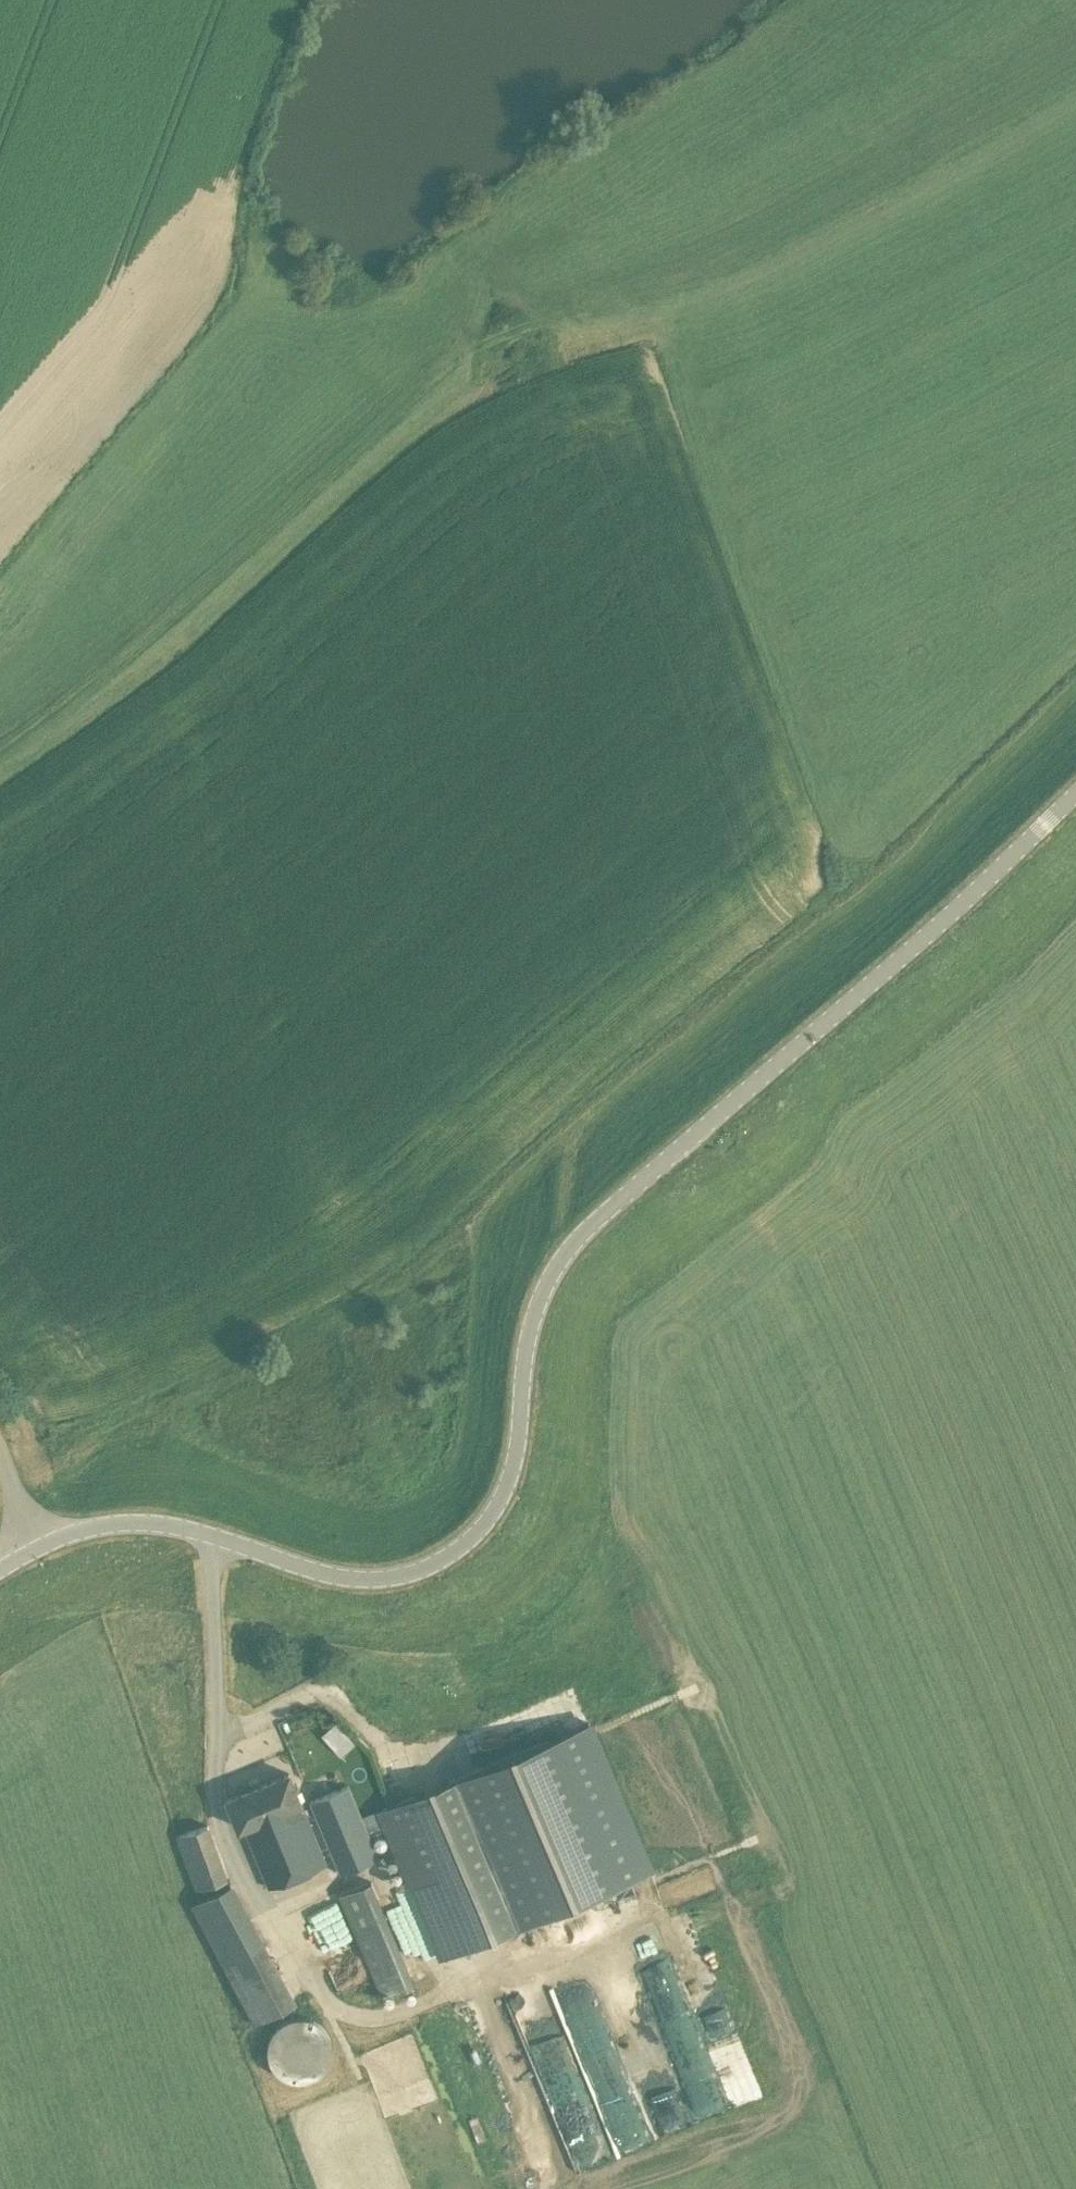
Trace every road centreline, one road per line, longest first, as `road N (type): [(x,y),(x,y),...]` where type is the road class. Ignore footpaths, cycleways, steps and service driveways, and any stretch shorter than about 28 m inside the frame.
road 1 (unclassified): [(1075,793),(914,946),(597,1220),(555,1267),(534,1315),(501,1500),(448,1555),(389,1576),(346,1577),(156,1524),(83,1530),(35,1547)]

